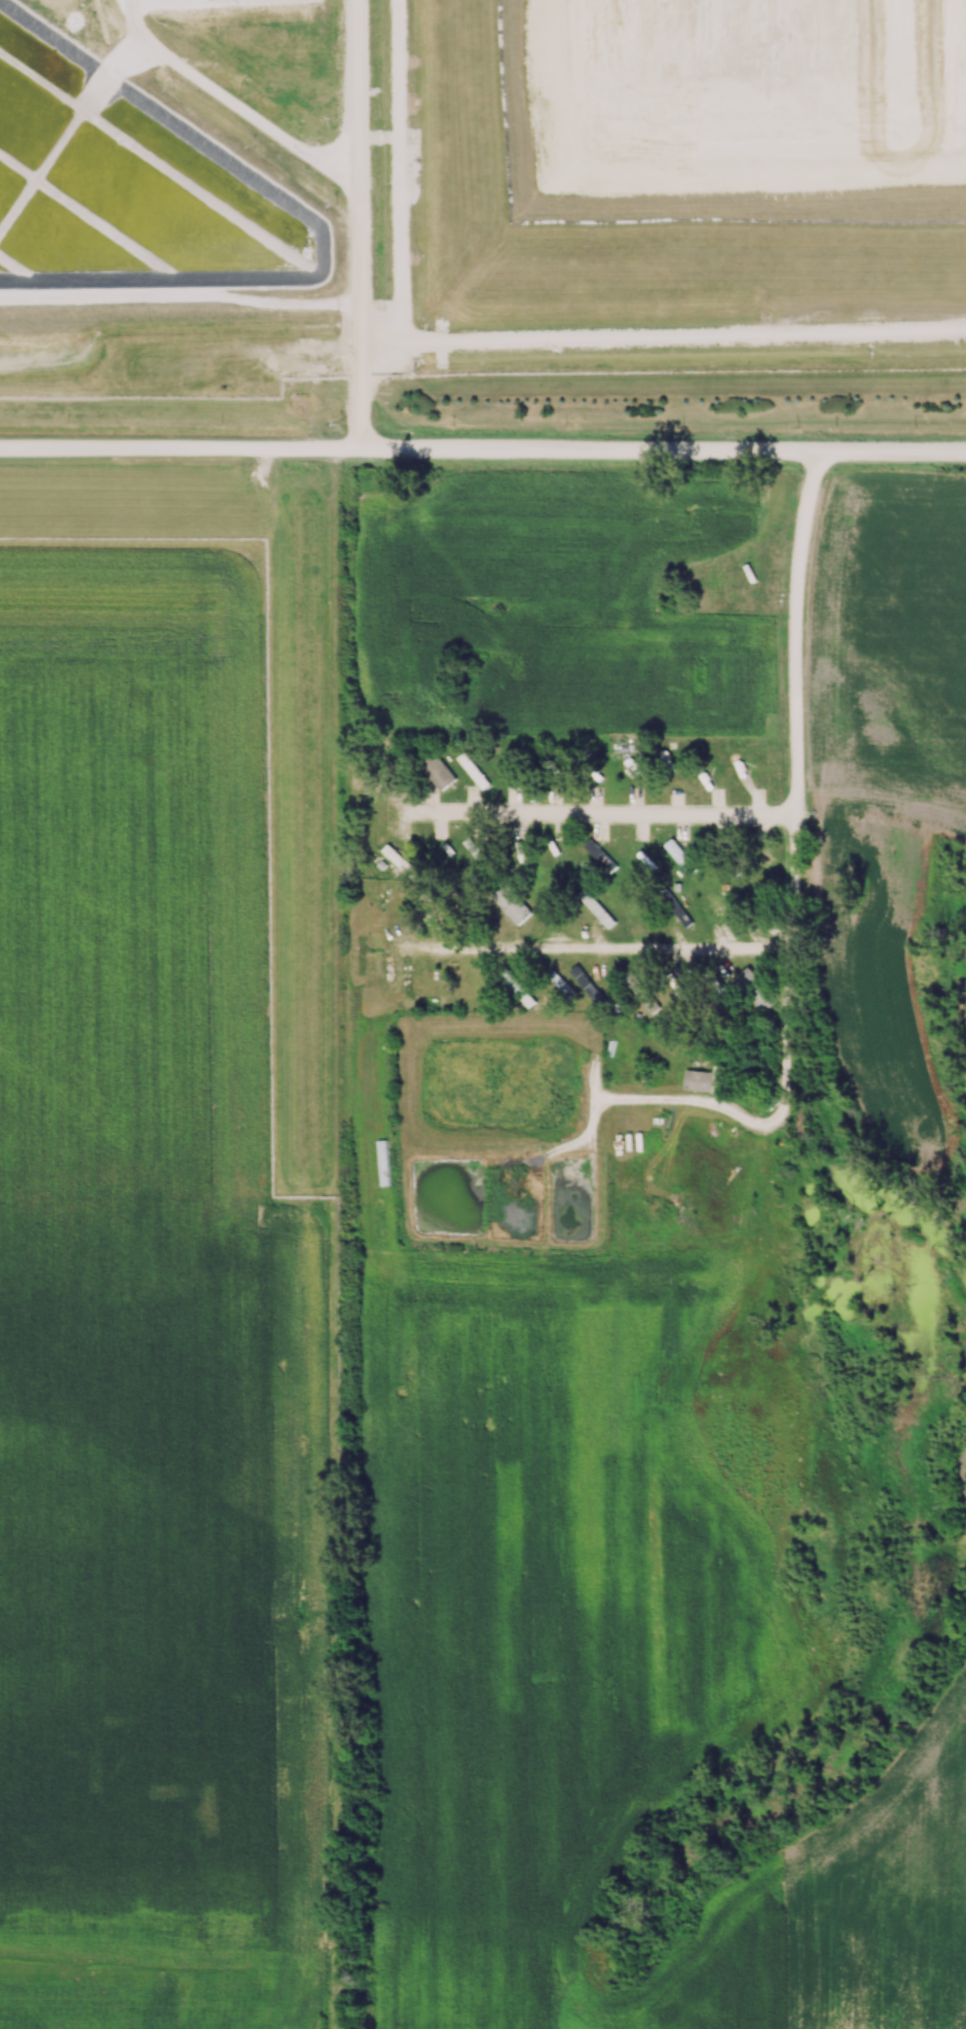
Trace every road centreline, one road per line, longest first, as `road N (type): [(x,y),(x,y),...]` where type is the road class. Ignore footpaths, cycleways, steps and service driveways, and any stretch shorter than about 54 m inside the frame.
road 1 (residential): [(0,448),(965,448)]

